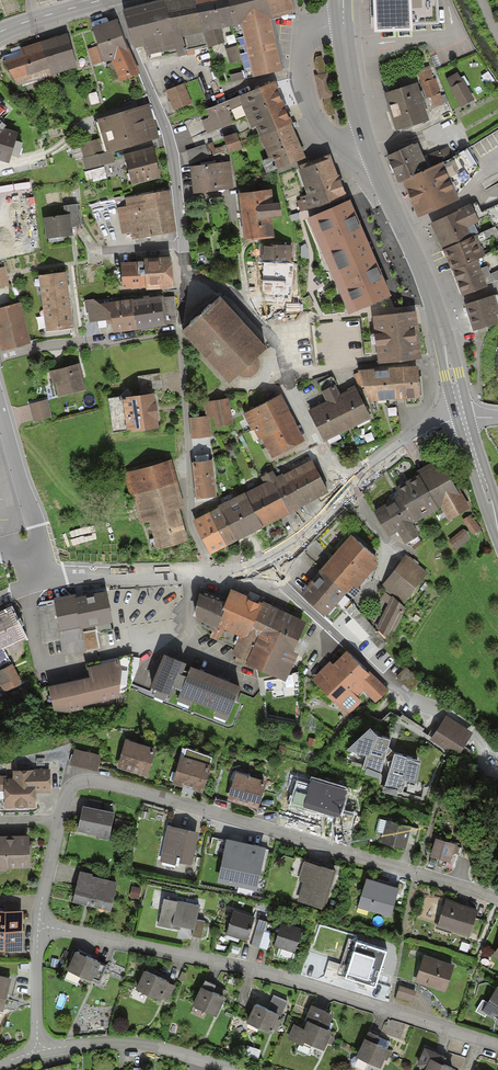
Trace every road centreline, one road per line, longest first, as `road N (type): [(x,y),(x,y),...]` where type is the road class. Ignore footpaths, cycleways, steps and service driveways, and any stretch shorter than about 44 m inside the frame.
road 1 (residential): [(37,926),(59,813),(67,792),(88,780),(236,817),(497,901)]
road 2 (residential): [(348,491),(285,393),(270,343),(245,304),(215,284),(183,278),(174,166),(117,0)]
road 3 (residential): [(497,1045),(248,968),(37,926)]
road 4 (primary): [(463,417),(433,303),(360,129),(341,0)]
road 5 (residential): [(263,566),(207,574),(51,572)]
road 6 (residential): [(39,1051),(134,1043),(236,1069)]
road 7 (residential): [(42,555),(0,399)]
road 8 (residential): [(463,417),(416,438),(348,491)]
road 9 (residential): [(39,1051),(37,926)]
road 10 (primary): [(497,533),(463,417)]

